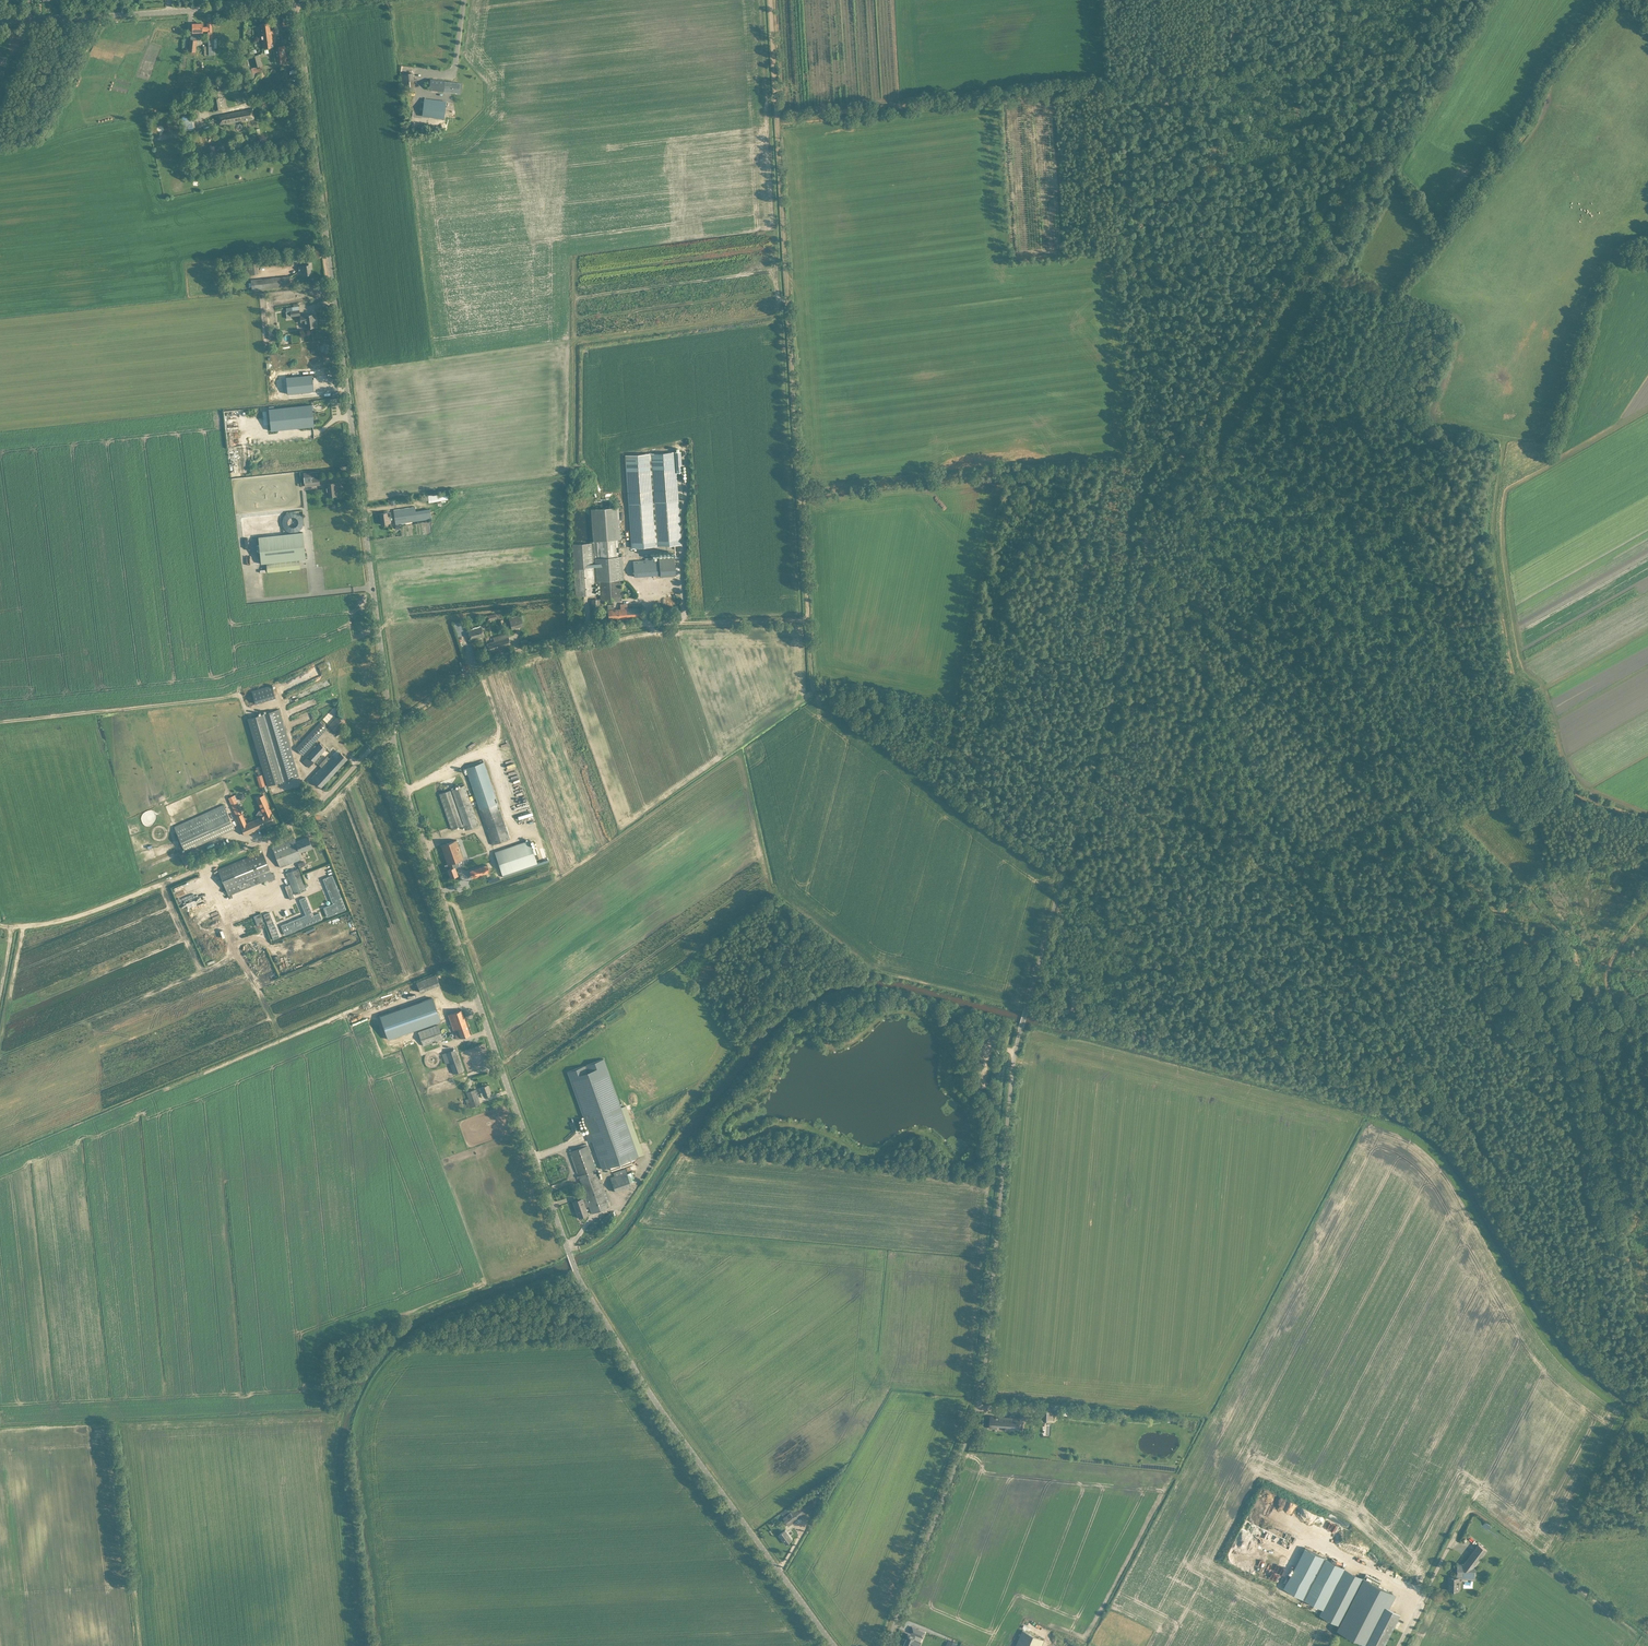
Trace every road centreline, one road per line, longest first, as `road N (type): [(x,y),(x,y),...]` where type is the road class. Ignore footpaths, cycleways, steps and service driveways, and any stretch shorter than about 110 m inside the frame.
road 1 (unclassified): [(878,1645),(975,1400),(1014,1052),(1141,583),(1151,506),(1433,0)]
road 2 (unclassified): [(835,1645),(630,1365),(575,1267),(452,936),(387,727)]
road 3 (track): [(769,0),(807,620),(648,622)]
road 4 (unclassified): [(387,727),(296,0)]
road 5 (track): [(1498,912),(1540,953),(1596,1225),(1589,1329),(1578,1346)]
road 6 (unclassified): [(387,727),(487,657),(648,622)]
road 7 (unclassified): [(0,22),(285,0)]
road 8 (track): [(1508,683),(1569,792),(1647,821)]
road 9 (unclassified): [(247,843),(303,812),(387,727)]
road 10 (unclassified): [(1391,1645),(1468,1498)]

